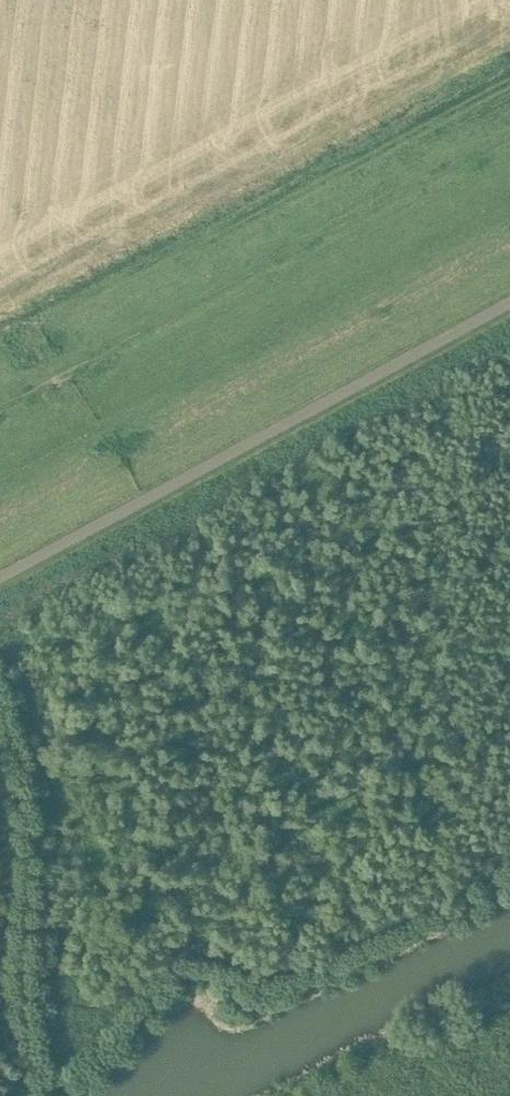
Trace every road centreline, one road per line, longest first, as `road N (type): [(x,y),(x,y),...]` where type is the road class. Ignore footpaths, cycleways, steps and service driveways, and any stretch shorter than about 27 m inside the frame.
road 1 (track): [(0,402),(509,138)]

